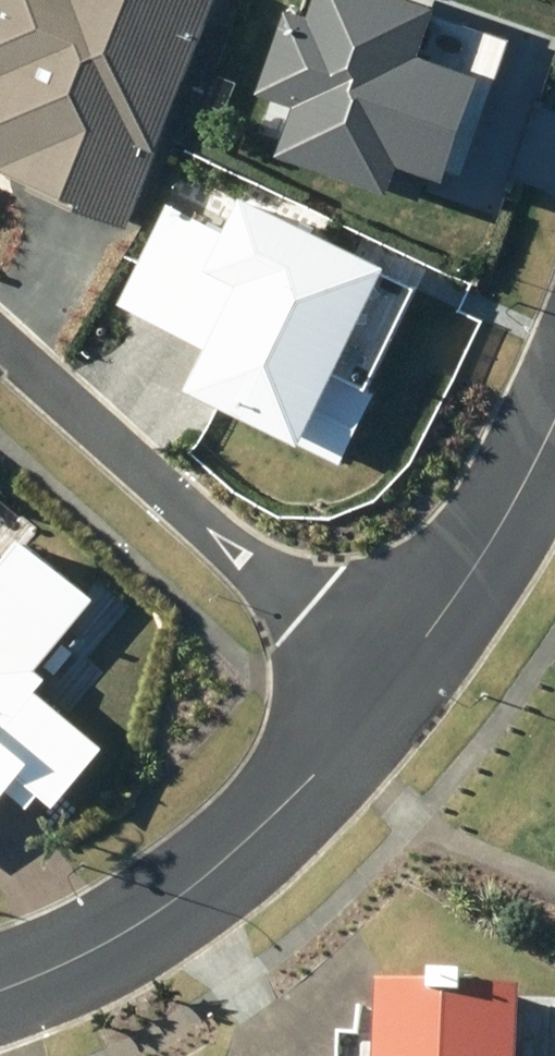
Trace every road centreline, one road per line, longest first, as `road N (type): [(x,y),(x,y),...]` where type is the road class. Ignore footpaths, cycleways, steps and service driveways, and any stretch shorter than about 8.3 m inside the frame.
road 1 (residential): [(380,644),(151,883),(0,961)]
road 2 (residential): [(0,334),(380,644)]
road 3 (residential): [(554,398),(493,531),(380,644)]

